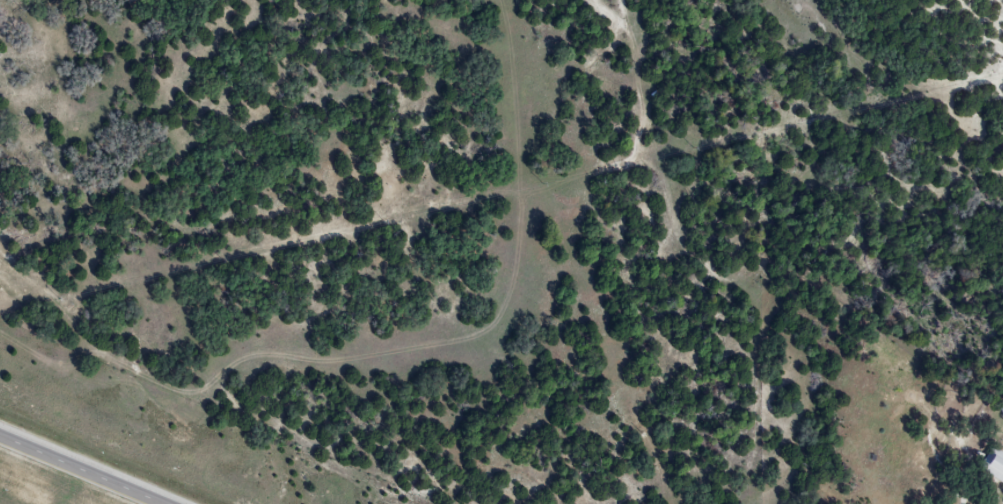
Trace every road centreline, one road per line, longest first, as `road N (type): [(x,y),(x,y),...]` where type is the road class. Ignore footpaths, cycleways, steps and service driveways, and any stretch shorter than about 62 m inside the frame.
road 1 (motorway): [(172,503),(0,432)]

